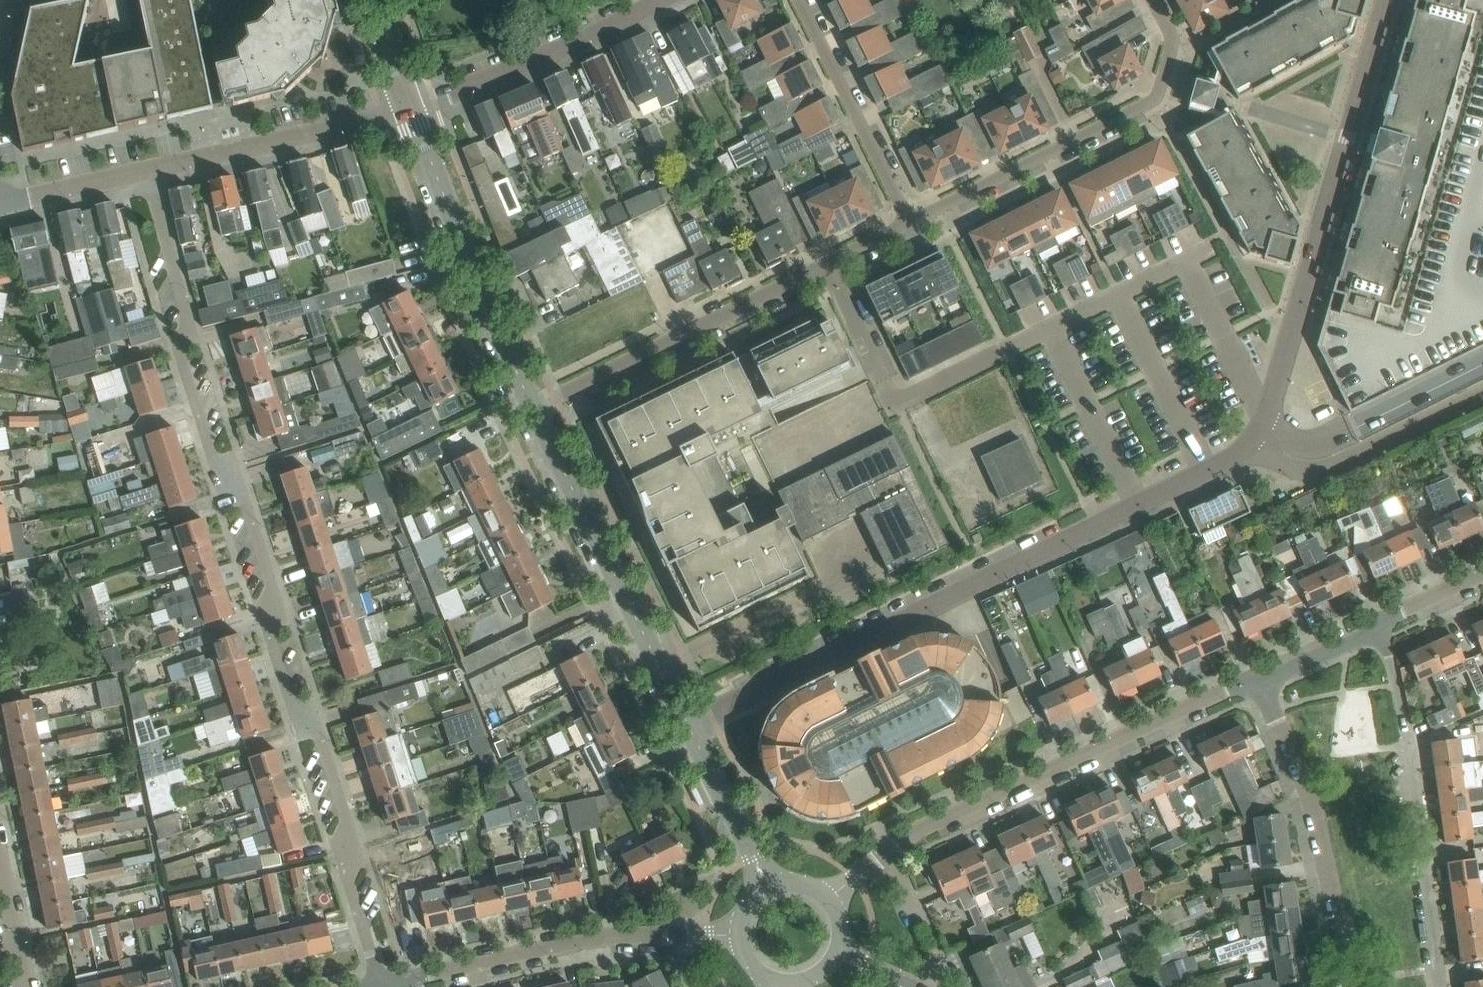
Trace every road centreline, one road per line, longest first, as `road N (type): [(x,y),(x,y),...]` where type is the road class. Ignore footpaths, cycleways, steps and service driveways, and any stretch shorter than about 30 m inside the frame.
road 1 (residential): [(688,726),(1251,446),(1264,426),(1387,0)]
road 2 (residential): [(386,986),(349,886),(345,817),(320,737),(290,702),(272,643),(271,582),(245,504),(213,456),(181,360),(187,318),(147,171)]
road 3 (residential): [(828,897),(918,829),(1259,682)]
road 4 (residential): [(533,407),(913,221)]
road 5 (residential): [(913,221),(1157,97),(1171,42),(1153,0)]
road 6 (residential): [(1382,623),(1408,743),(1440,986)]
road 7 (residential): [(386,986),(593,936),(736,935)]
road 8 (tertiary): [(688,726),(533,407)]
road 9 (tertiary): [(533,407),(409,109)]
road 10 (residential): [(1259,682),(1308,792),(1353,986)]
road 11 (residential): [(147,171),(409,109)]
road 12 (residential): [(409,109),(648,7)]
road 13 (residential): [(913,221),(801,0)]
road 14 (tertiary): [(764,886),(688,726)]
road 15 (residential): [(0,203),(147,171)]
road 16 (residential): [(1259,682),(1382,623)]
road 17 (residential): [(26,986),(0,862)]

